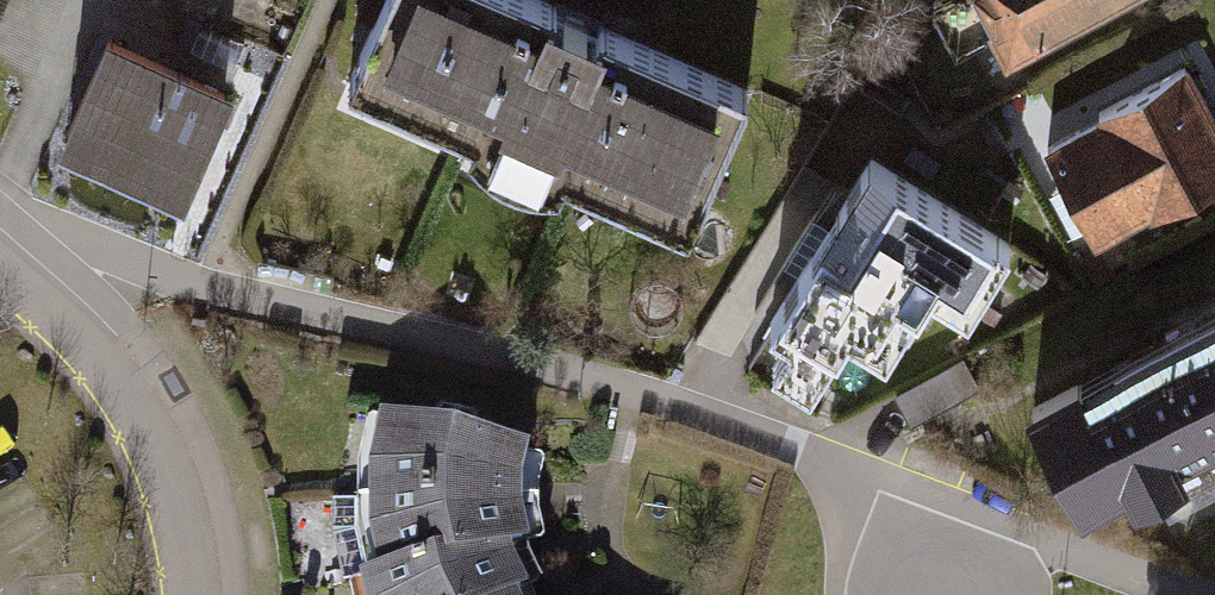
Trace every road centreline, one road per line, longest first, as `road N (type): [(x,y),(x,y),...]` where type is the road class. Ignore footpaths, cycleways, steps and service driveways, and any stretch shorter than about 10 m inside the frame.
road 1 (residential): [(0,269),(76,333),(149,439),(172,496),(190,594)]

